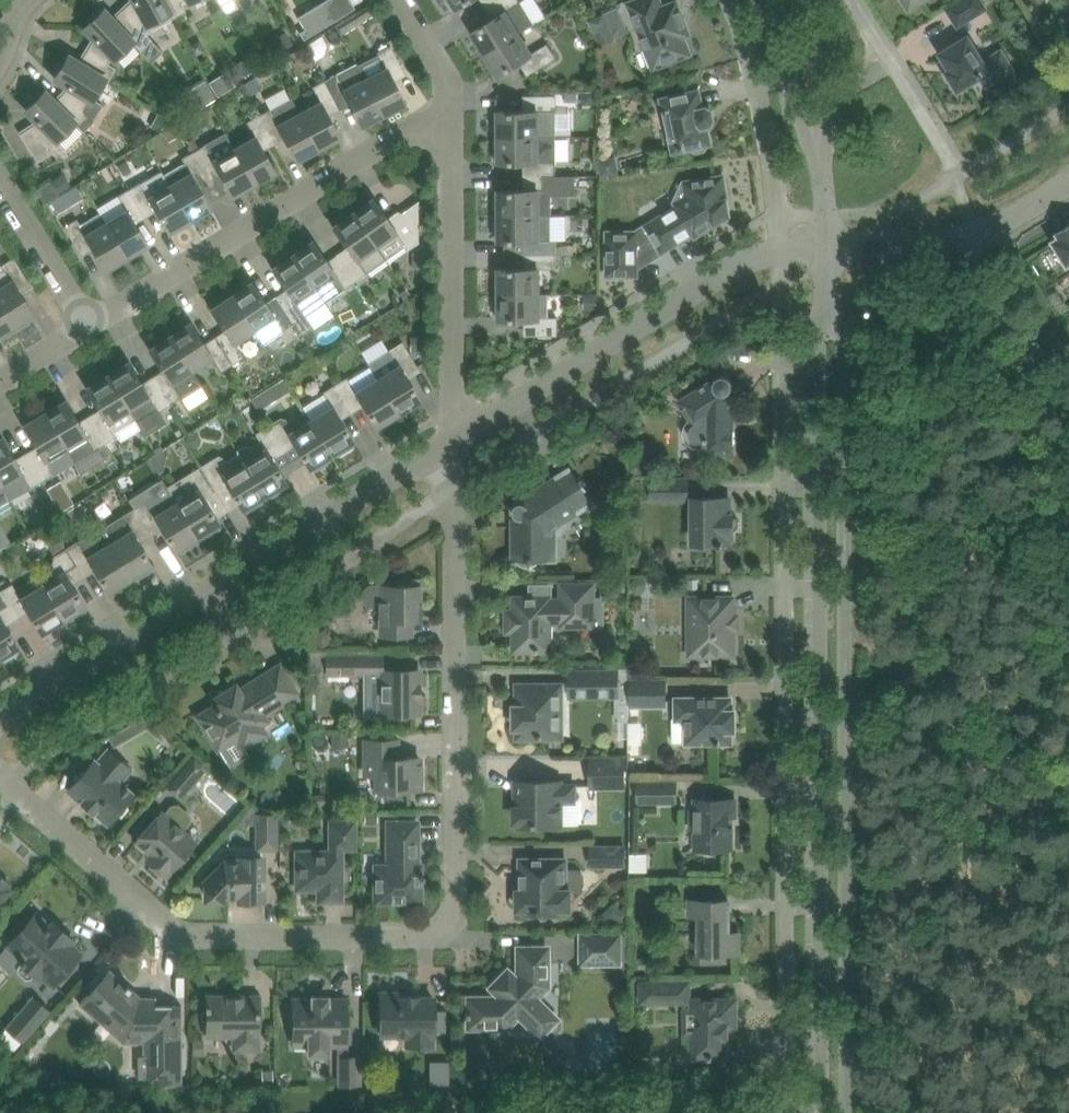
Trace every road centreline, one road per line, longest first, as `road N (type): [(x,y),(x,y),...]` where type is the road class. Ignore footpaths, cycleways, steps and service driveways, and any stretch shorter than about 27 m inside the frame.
road 1 (residential): [(0,773),(170,927),(193,935),(425,935),(451,920),(455,435)]
road 2 (tertiary): [(852,1112),(845,339),(830,306)]
road 3 (tertiary): [(830,306),(820,341),(818,1112)]
road 4 (residential): [(0,717),(455,435)]
road 5 (residential): [(455,435),(726,271),(827,235)]
road 6 (residential): [(90,321),(450,110)]
road 7 (residential): [(455,435),(450,110)]
road 8 (residential): [(974,237),(1068,386)]
road 9 (residential): [(90,321),(0,178)]
road 10 (tertiary): [(769,0),(800,121),(820,148)]
road 11 (tertiary): [(820,148),(825,100),(794,0)]
road 12 (residential): [(974,237),(864,243),(827,235)]
road 13 (residential): [(450,110),(443,64),(403,0)]

